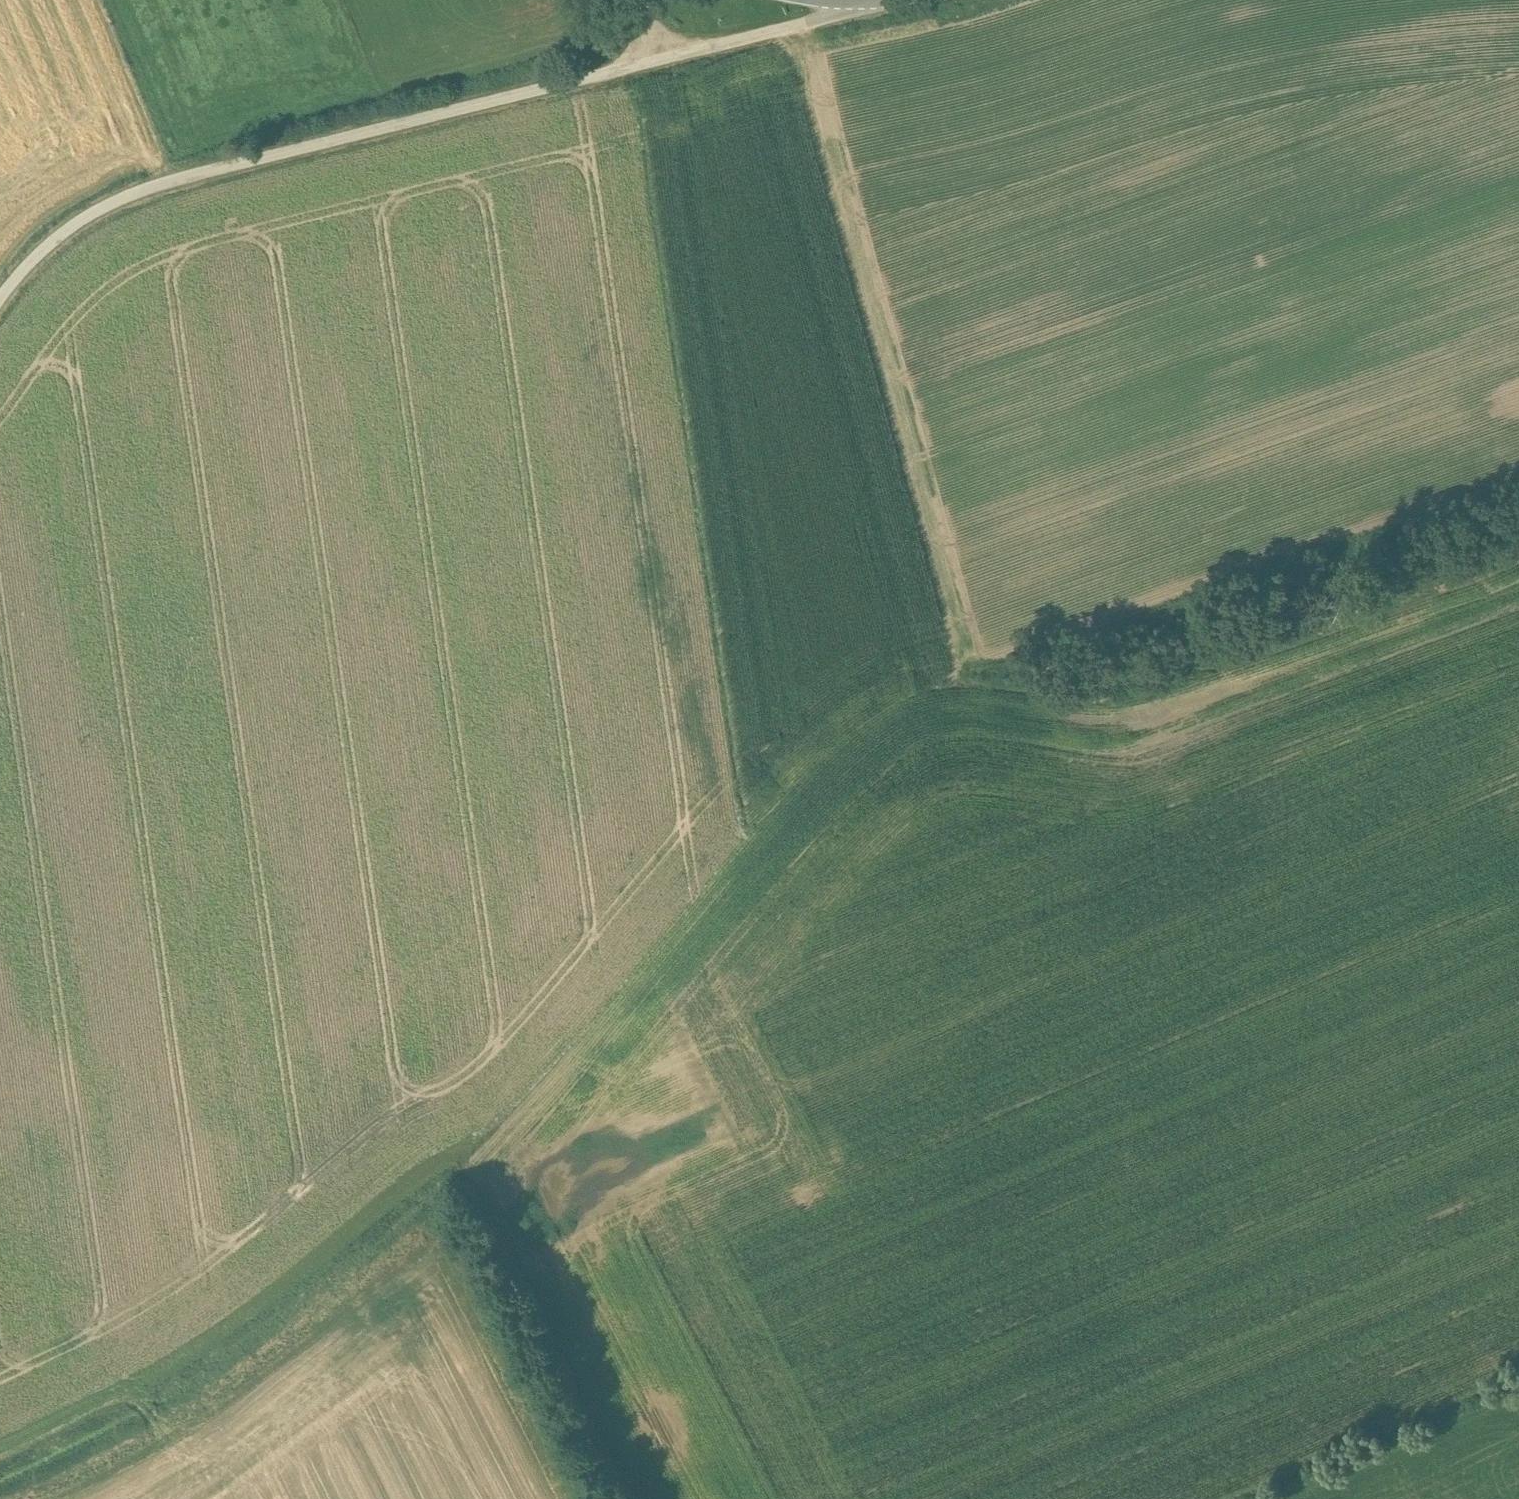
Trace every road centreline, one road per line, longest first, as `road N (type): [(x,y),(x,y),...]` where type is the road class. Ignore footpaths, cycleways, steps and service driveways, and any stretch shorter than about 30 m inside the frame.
road 1 (unclassified): [(0,299),(53,240),(96,211),(173,181),(887,0)]

